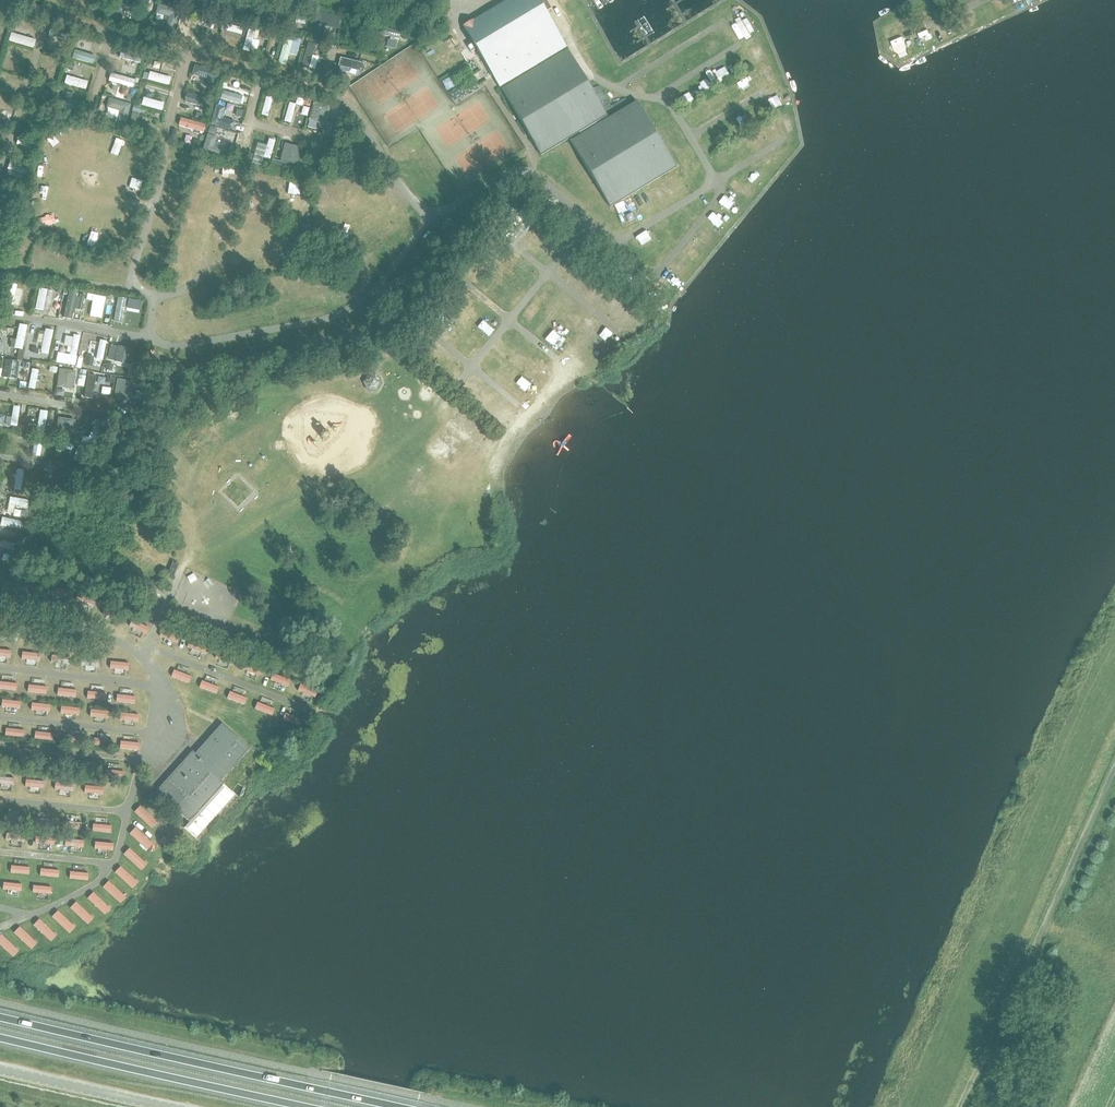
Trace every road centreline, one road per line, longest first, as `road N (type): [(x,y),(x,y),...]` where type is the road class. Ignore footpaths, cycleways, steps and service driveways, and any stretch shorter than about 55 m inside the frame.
road 1 (trunk): [(397,1106),(0,1017)]
road 2 (unclassified): [(960,1106),(1114,769)]
road 3 (trunk): [(0,1038),(305,1106)]
road 4 (unclassified): [(0,1068),(172,1106)]

